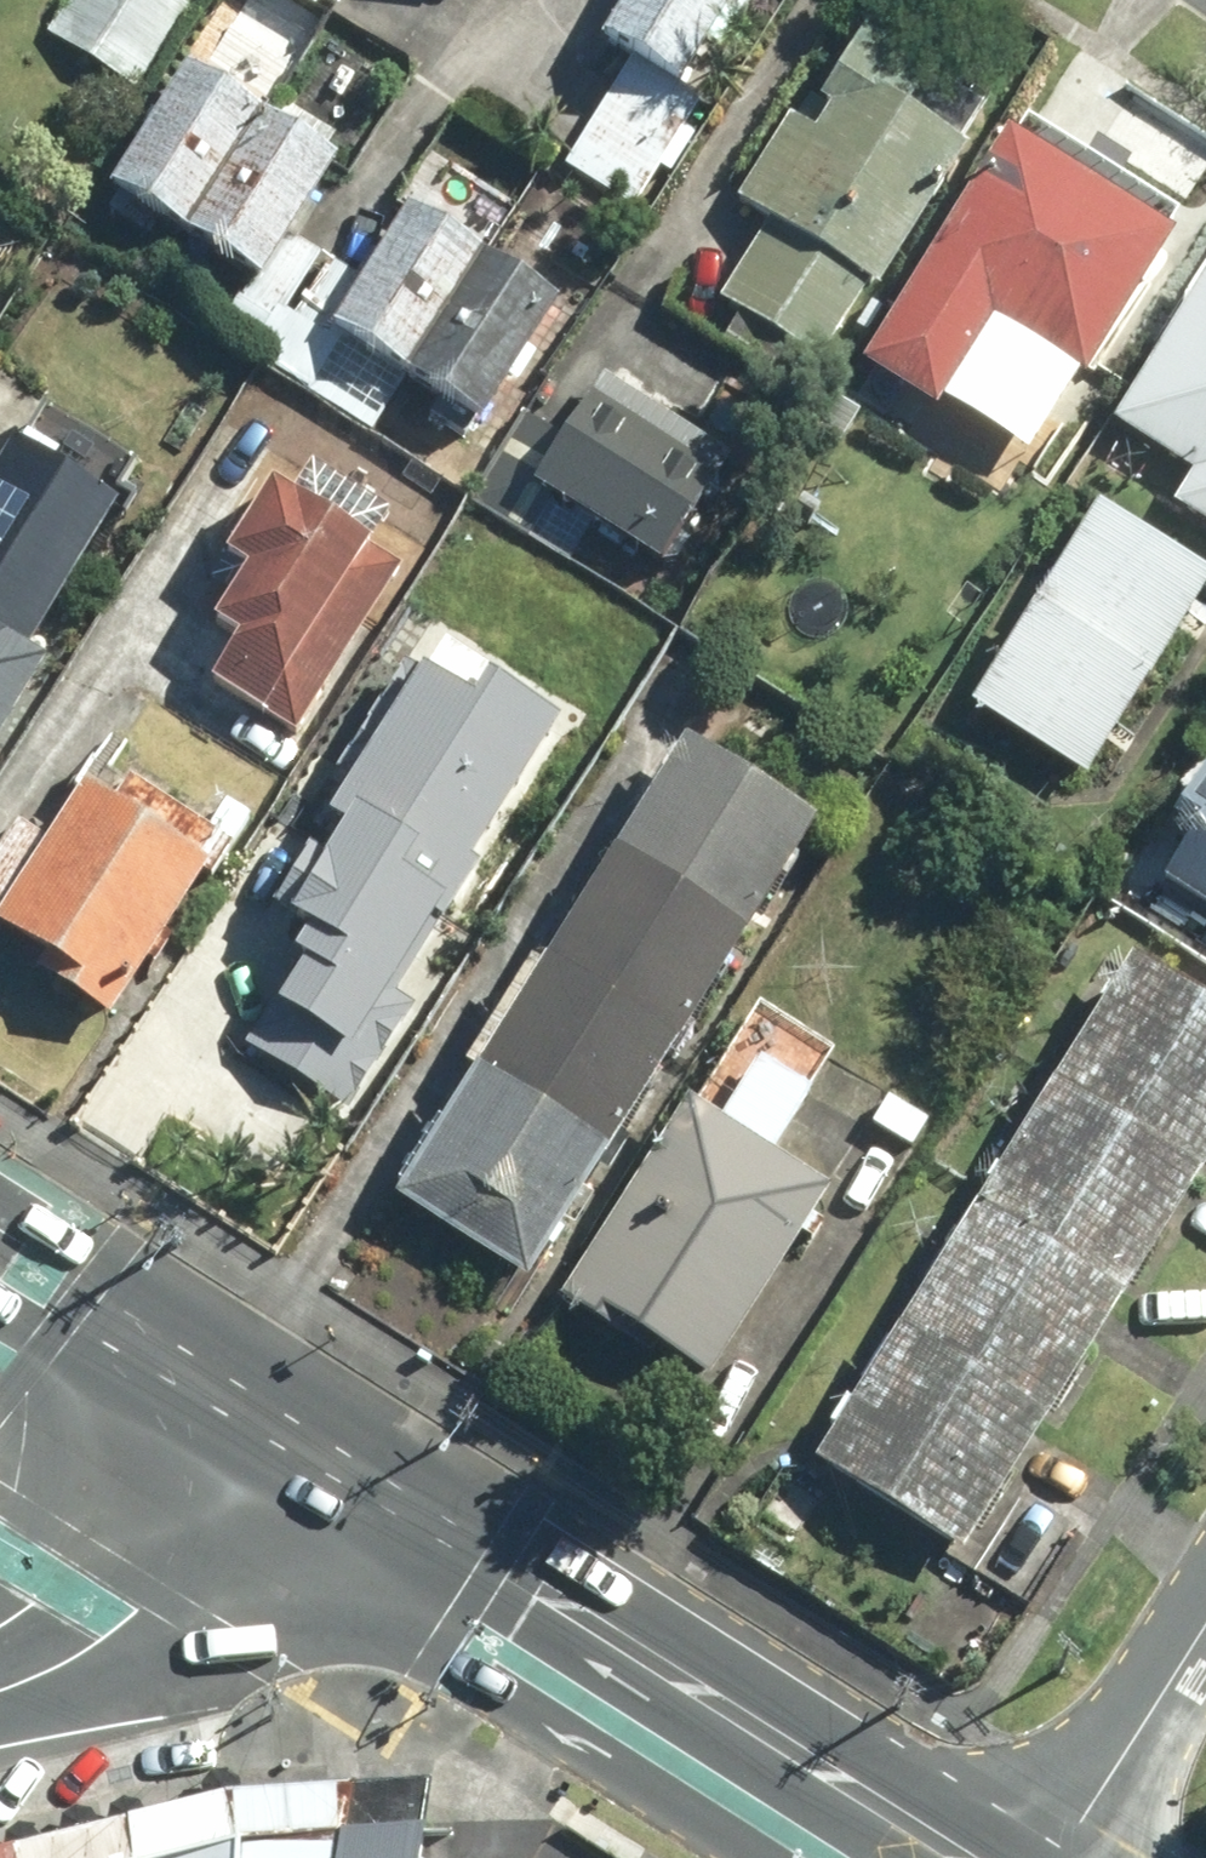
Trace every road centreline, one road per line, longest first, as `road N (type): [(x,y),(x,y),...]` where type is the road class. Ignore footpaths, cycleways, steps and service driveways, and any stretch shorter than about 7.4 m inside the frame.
road 1 (primary): [(964,1857),(691,1684),(274,1435)]
road 2 (tertiary): [(0,1679),(108,1633),(153,1595),(274,1435)]
road 3 (primary): [(274,1435),(0,1259)]
road 4 (tertiary): [(1061,1857),(1205,1631)]

